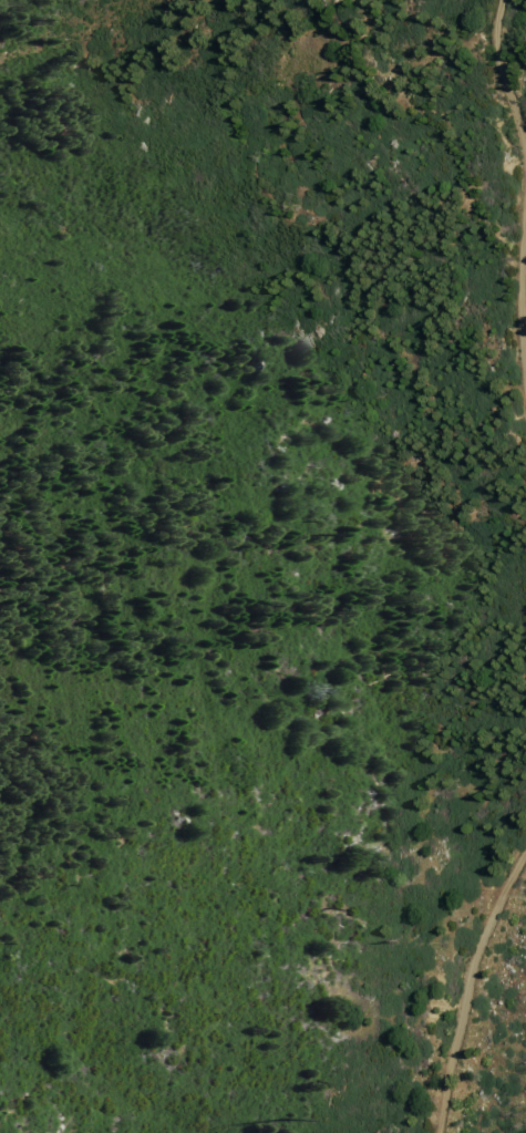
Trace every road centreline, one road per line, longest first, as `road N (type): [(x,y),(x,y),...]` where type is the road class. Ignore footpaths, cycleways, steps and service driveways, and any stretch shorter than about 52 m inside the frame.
road 1 (track): [(525,426),(515,408),(513,136),(484,55),(492,0)]
road 2 (track): [(439,1132),(468,981),(525,858)]

